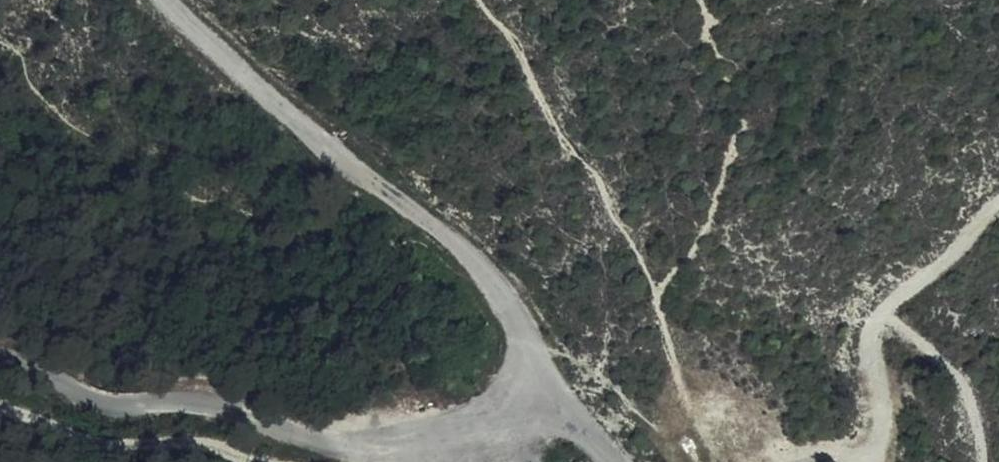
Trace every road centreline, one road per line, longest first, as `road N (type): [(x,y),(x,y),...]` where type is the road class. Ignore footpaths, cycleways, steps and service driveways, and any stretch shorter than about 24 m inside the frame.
road 1 (unclassified): [(0,358),(114,405),(216,406),(292,434),(403,452),(452,447),(537,397)]
road 2 (unclassified): [(537,397),(535,359),(503,295),(452,240),(206,45),(166,0)]
road 3 (track): [(272,461),(203,444),(115,450),(0,413)]
road 4 (track): [(979,461),(969,398),(879,313)]
road 5 (track): [(879,313),(998,203)]
road 6 (track): [(879,313),(865,344),(878,427),(874,461)]

